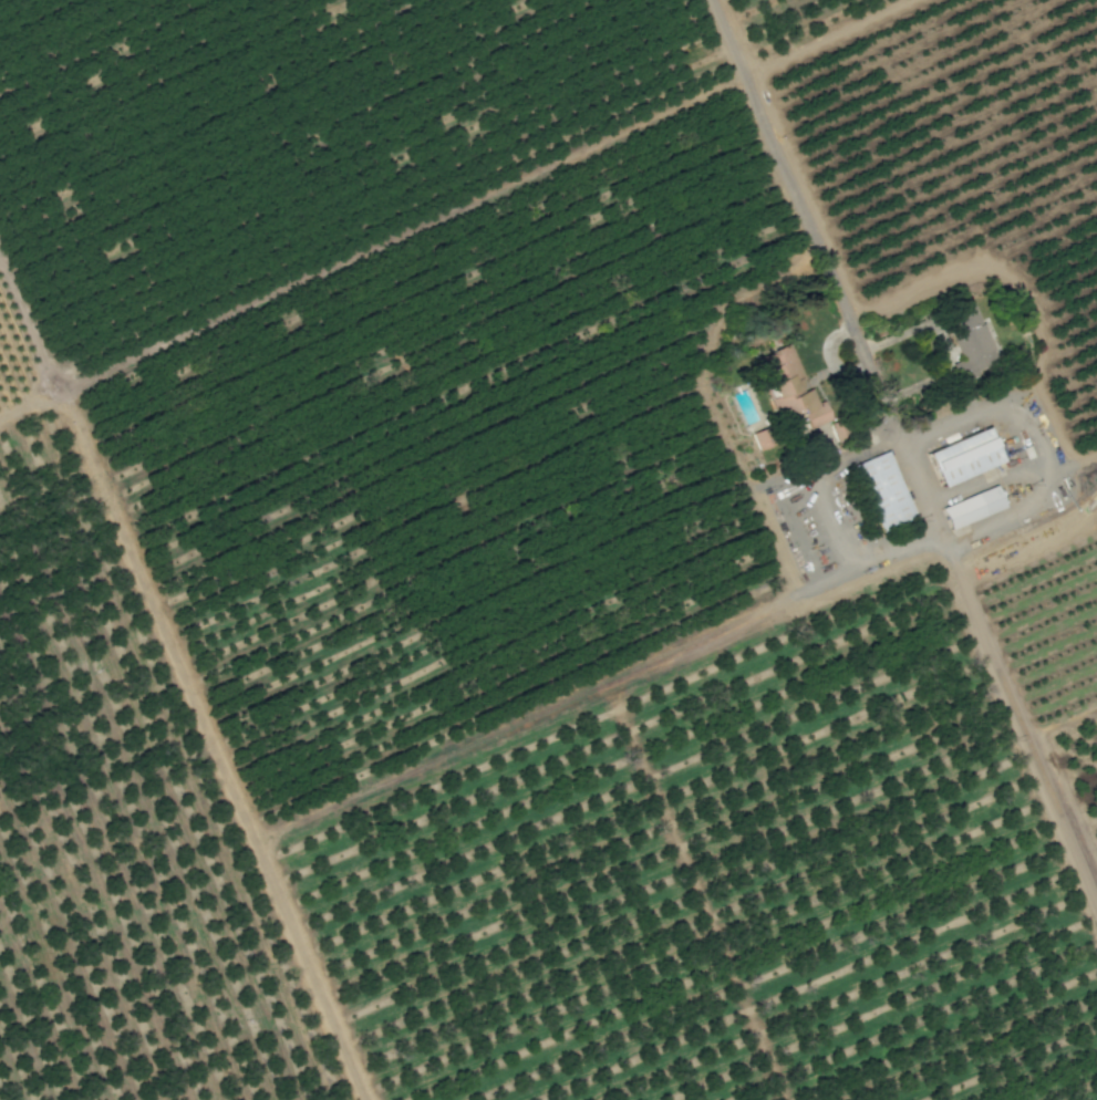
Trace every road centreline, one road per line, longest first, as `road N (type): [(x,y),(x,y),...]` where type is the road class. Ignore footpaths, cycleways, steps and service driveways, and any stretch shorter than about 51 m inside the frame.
road 1 (residential): [(715,0),(927,497)]

